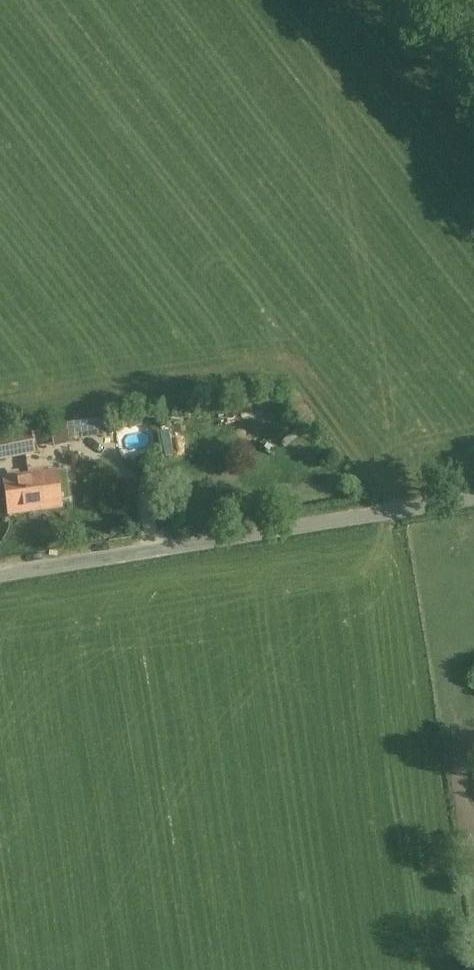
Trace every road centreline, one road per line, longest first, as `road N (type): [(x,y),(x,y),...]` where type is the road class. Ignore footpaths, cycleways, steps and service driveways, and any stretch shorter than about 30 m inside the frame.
road 1 (unclassified): [(0,576),(473,499)]

